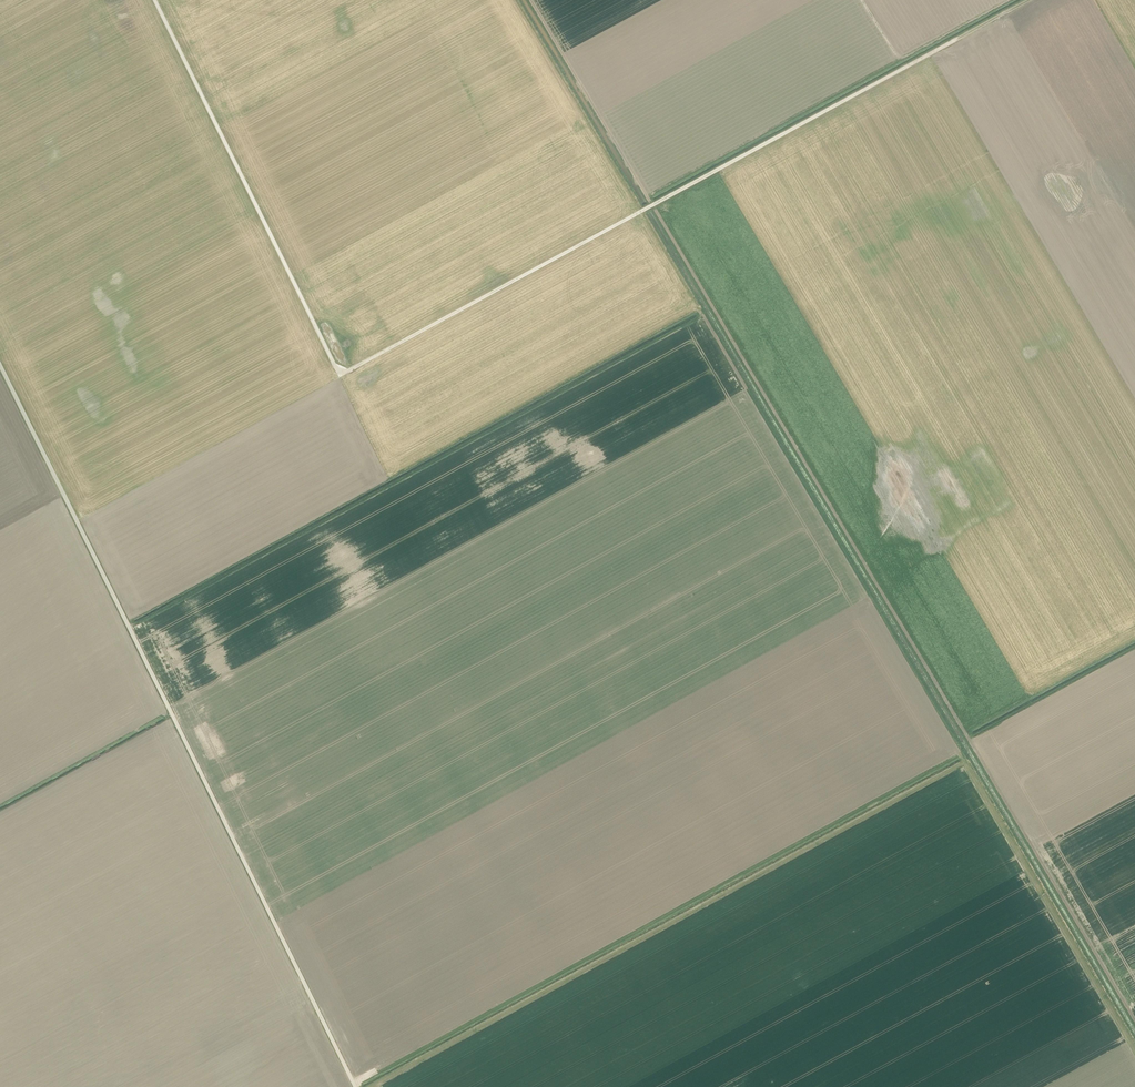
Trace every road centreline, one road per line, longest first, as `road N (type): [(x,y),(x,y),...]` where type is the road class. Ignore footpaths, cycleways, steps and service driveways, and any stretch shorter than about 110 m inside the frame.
road 1 (unclassified): [(356,1086),(0,365)]

